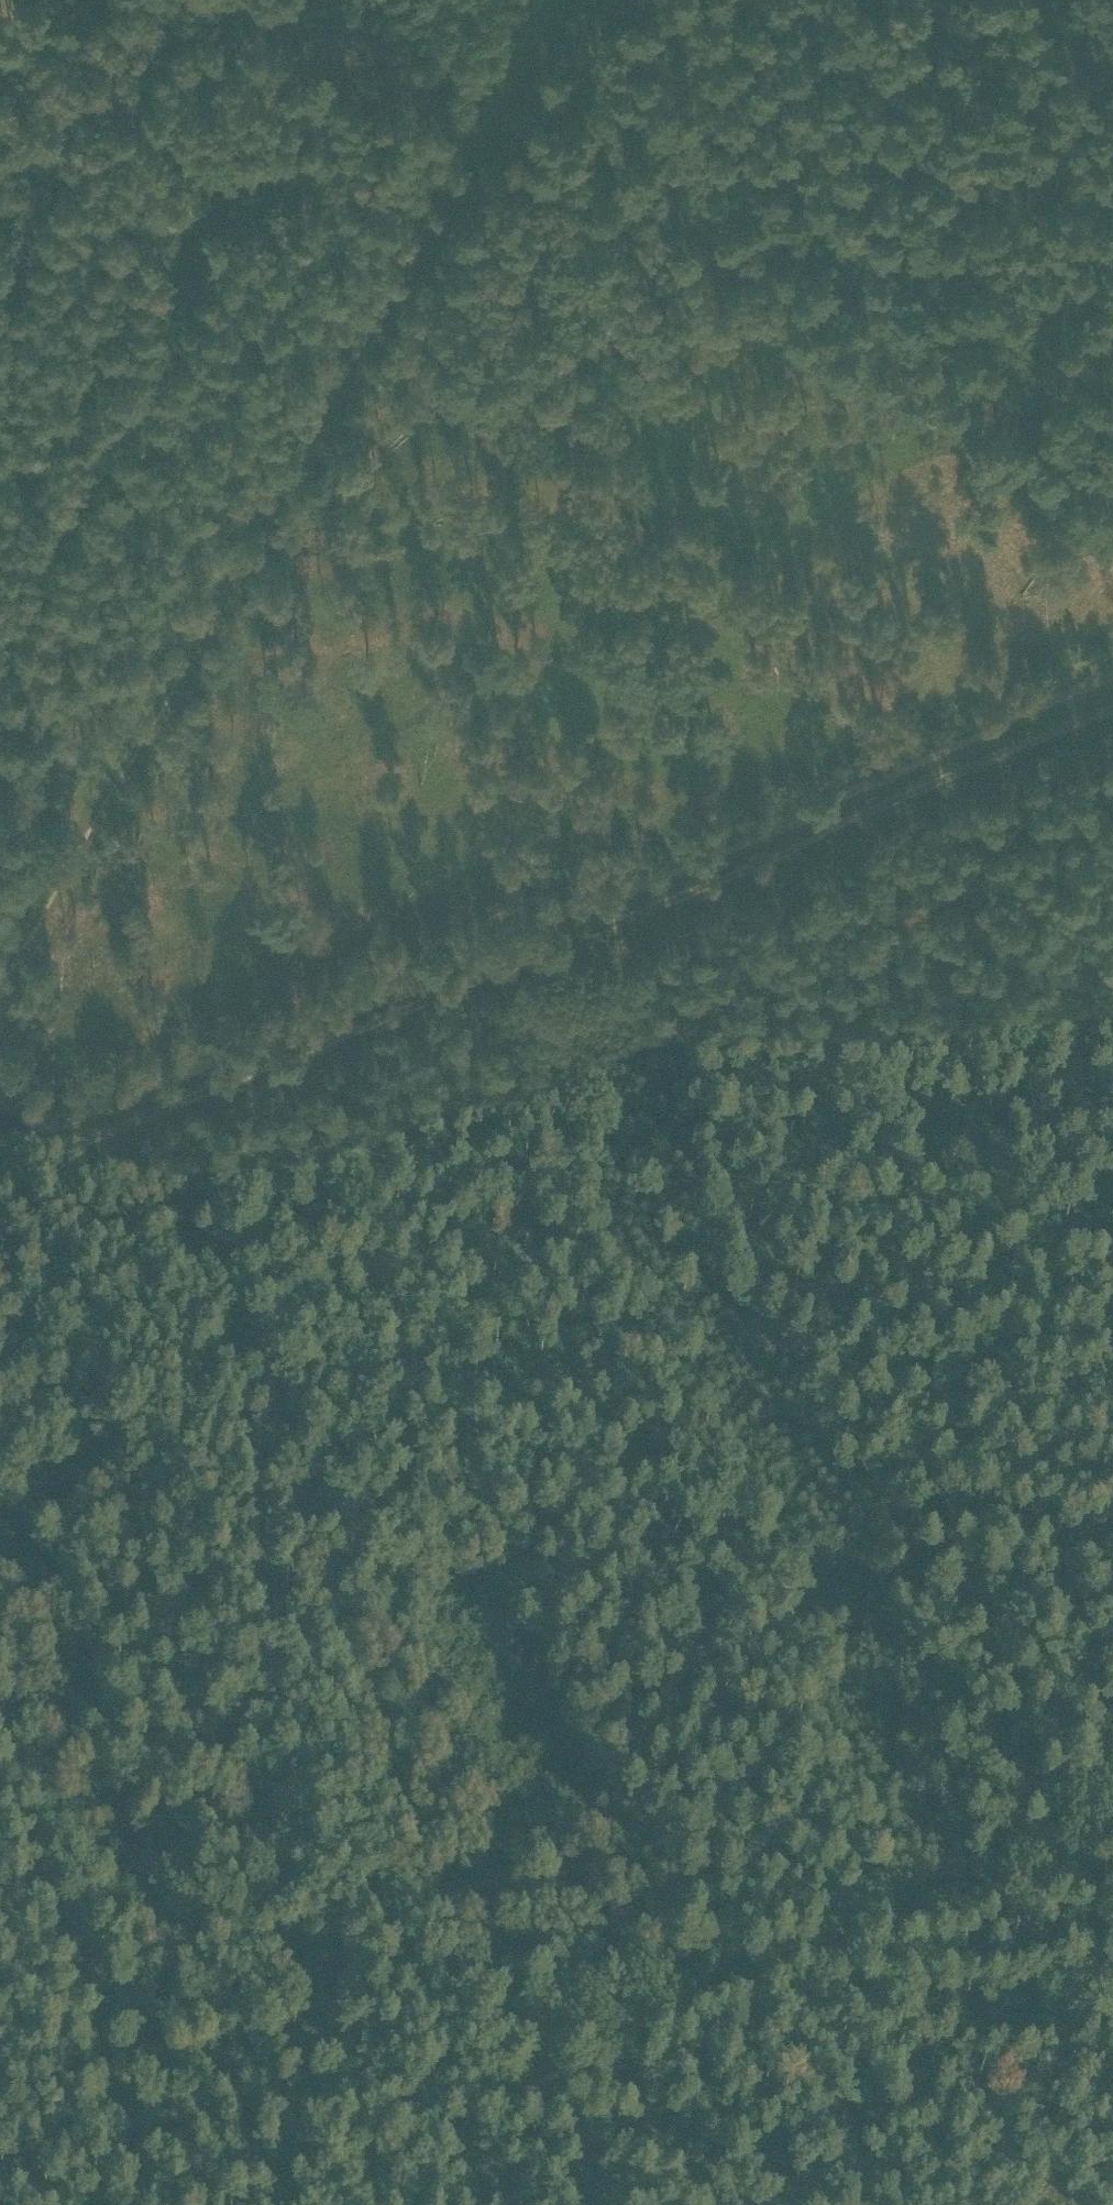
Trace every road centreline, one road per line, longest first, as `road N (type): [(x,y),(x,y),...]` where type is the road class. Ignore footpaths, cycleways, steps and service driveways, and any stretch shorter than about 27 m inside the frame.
road 1 (track): [(1112,703),(0,1168)]
road 2 (track): [(543,0),(0,971)]
road 3 (track): [(366,2149),(1112,1839)]
road 4 (track): [(230,2204),(366,2149)]

